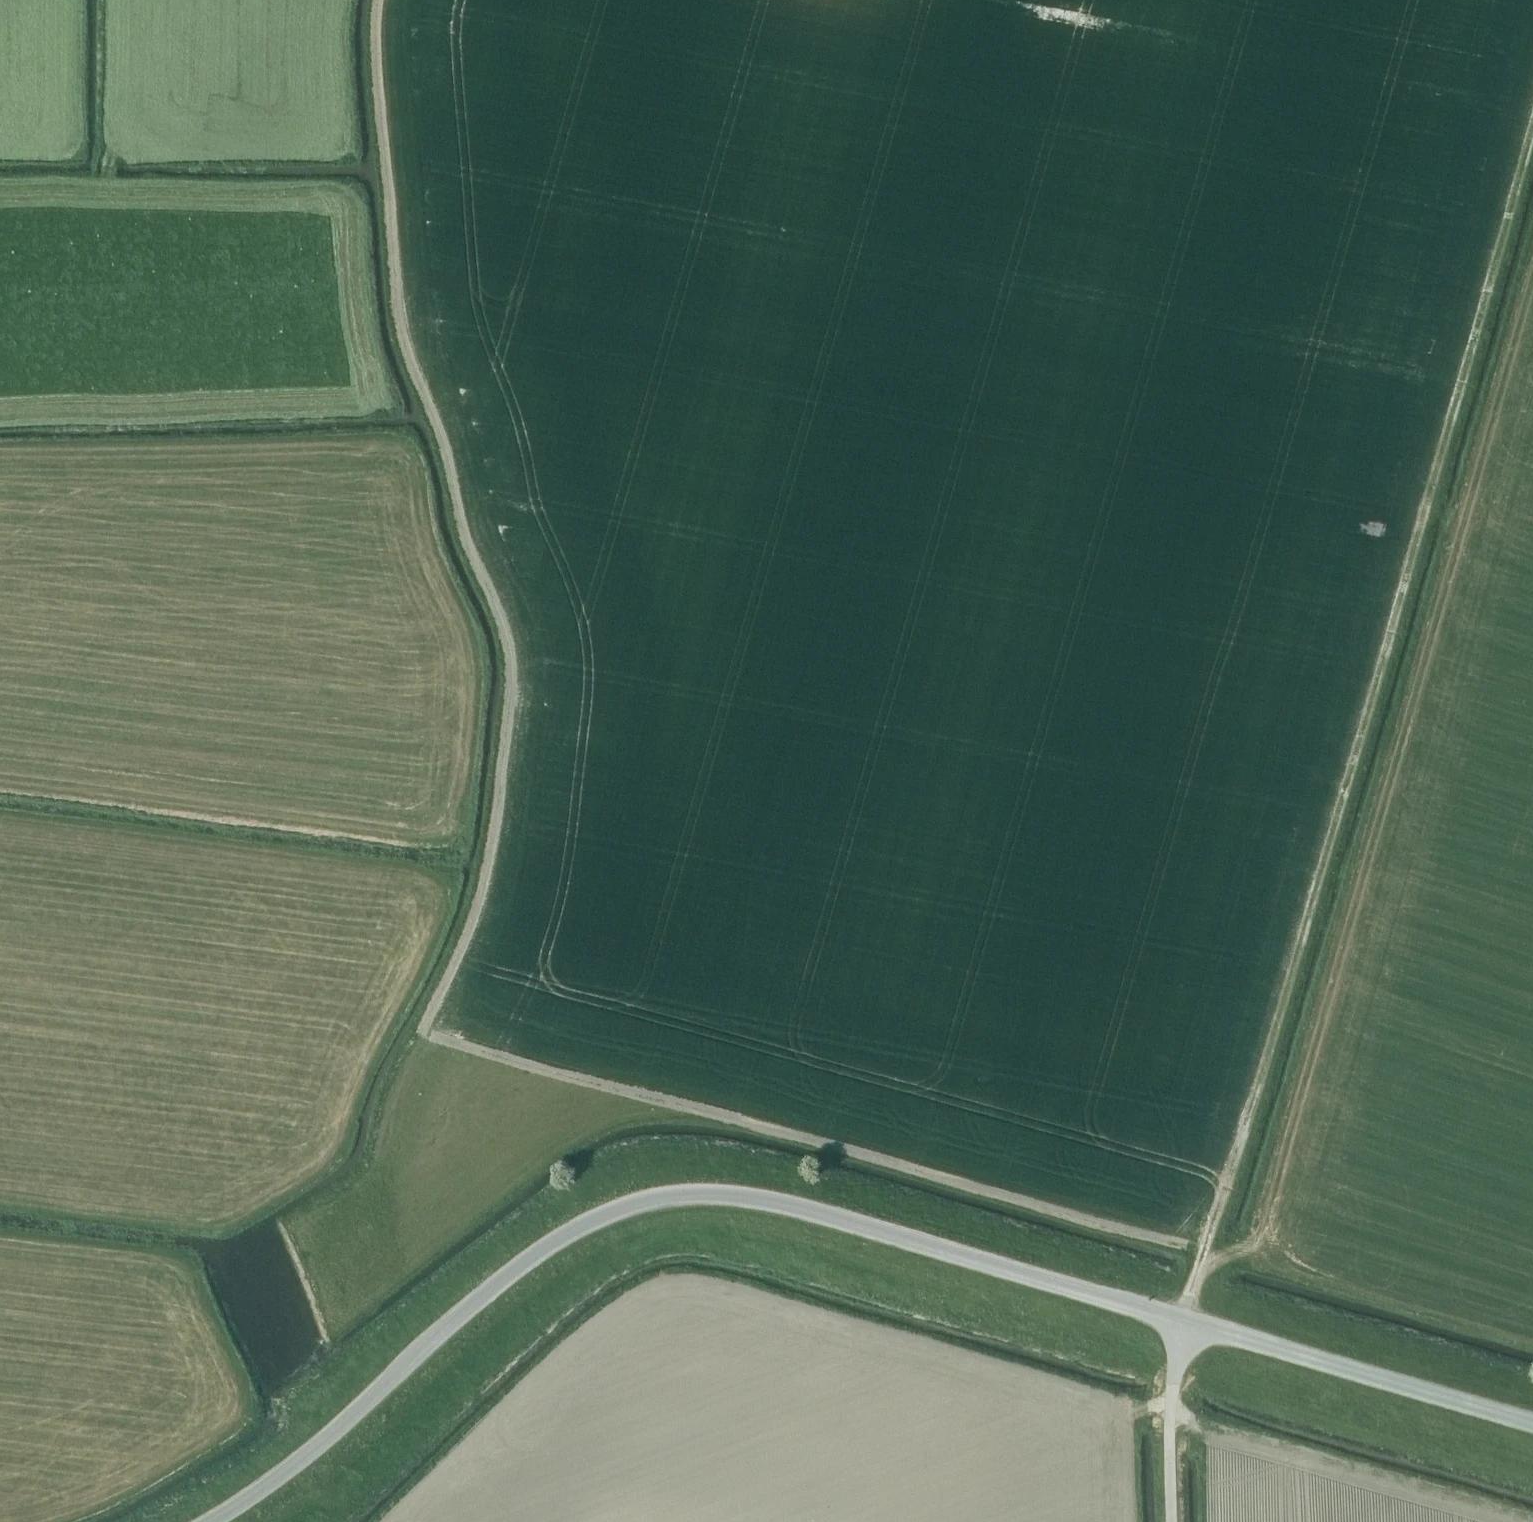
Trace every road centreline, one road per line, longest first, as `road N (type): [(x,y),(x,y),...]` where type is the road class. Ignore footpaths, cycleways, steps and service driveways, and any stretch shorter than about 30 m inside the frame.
road 1 (unclassified): [(217,1521),(308,1461),(491,1296),(628,1208),(750,1201),(880,1233),(1189,1329)]
road 2 (unclassified): [(1532,1427),(1189,1329)]

